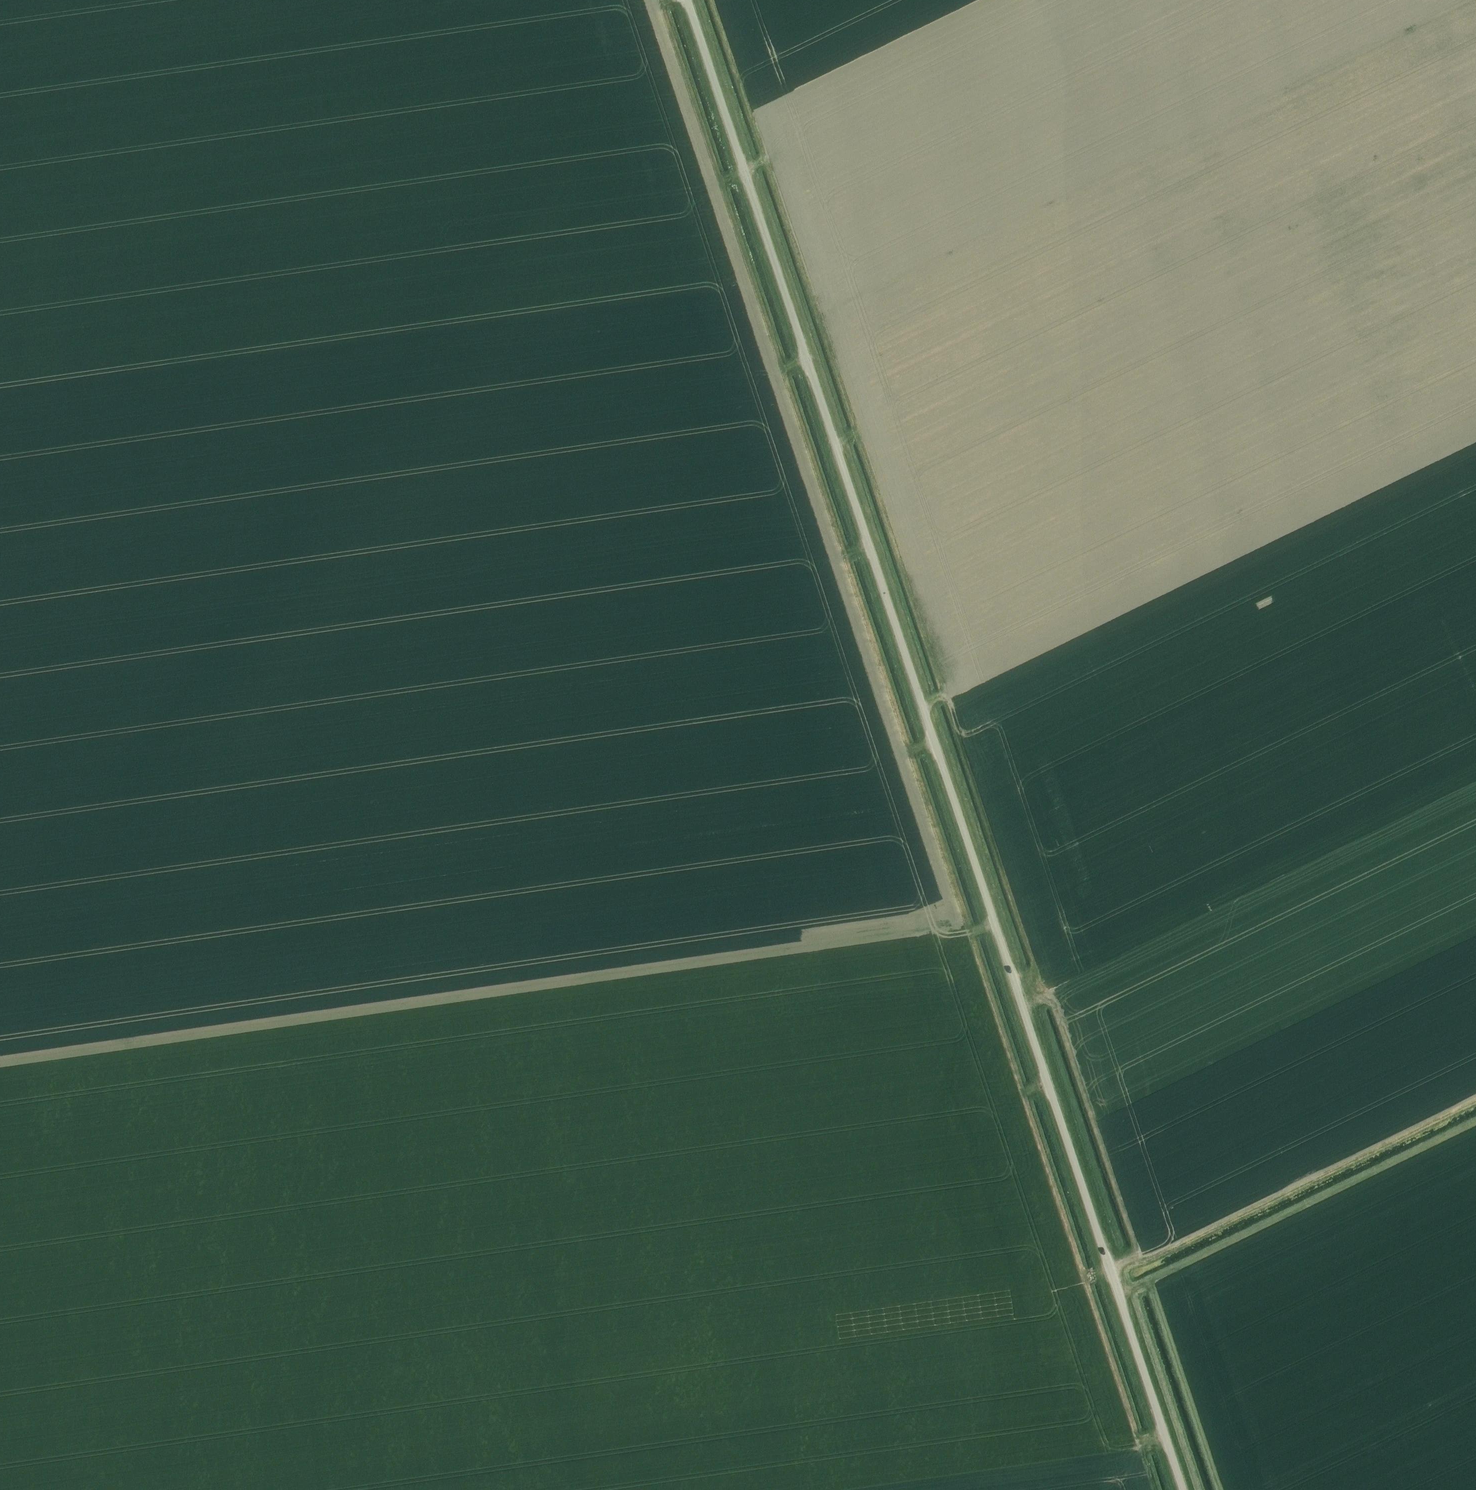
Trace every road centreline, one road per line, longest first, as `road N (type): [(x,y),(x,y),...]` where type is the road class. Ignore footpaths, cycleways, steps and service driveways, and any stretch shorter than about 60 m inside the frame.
road 1 (unclassified): [(1184,1489),(689,0)]

